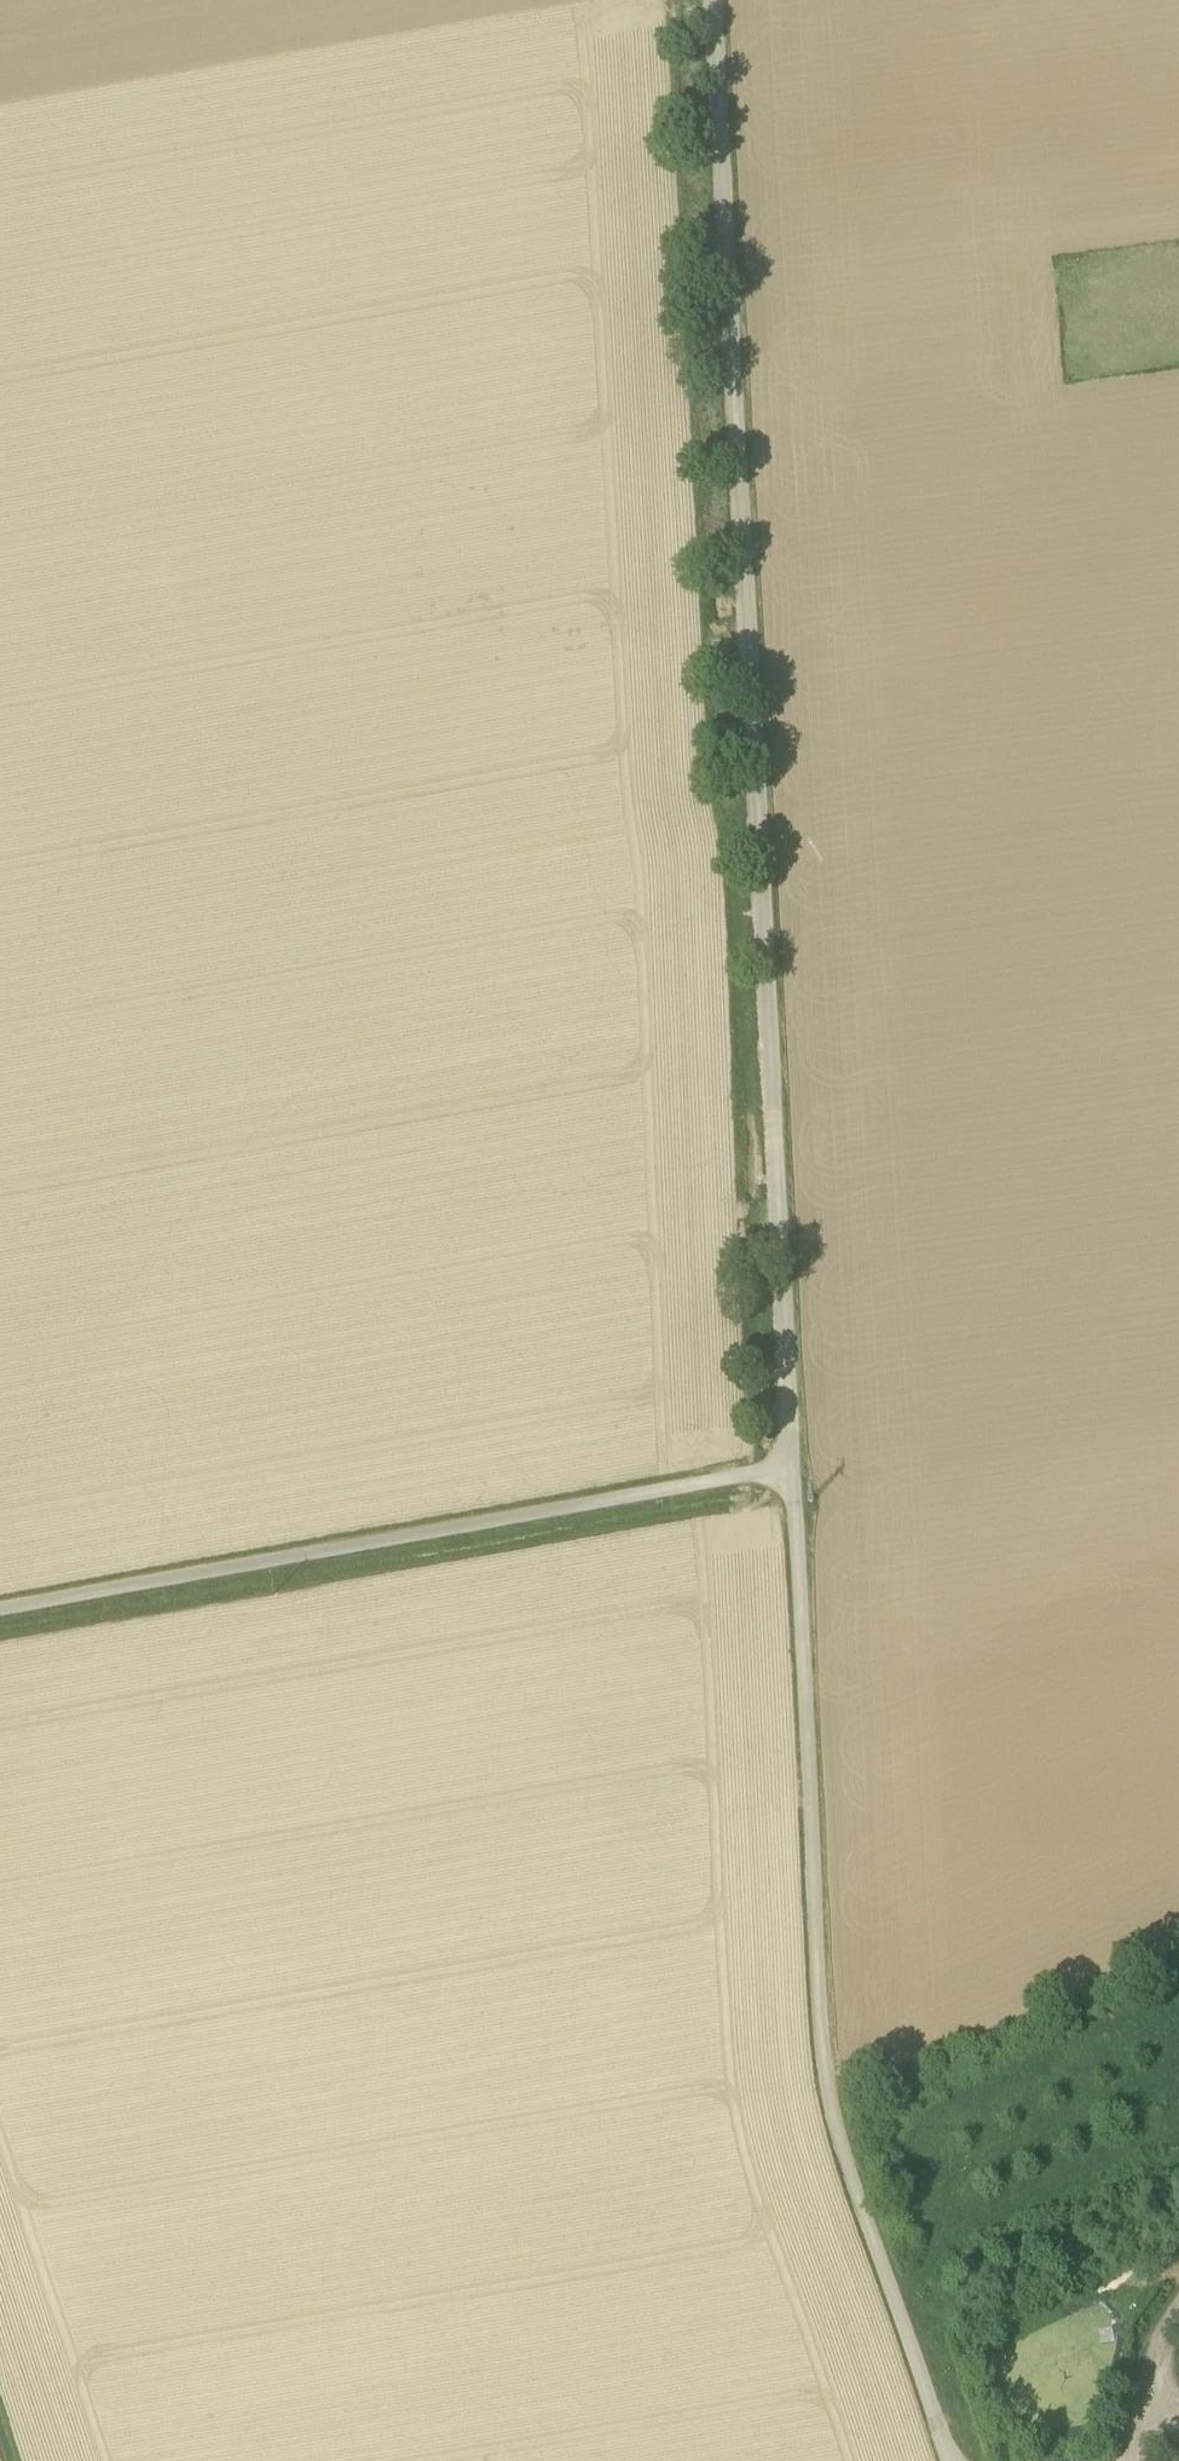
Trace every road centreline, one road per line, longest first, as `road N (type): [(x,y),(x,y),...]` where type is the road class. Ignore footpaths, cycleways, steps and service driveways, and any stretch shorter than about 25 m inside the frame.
road 1 (track): [(712,0),(827,2095),(947,2460)]
road 2 (track): [(0,1607),(796,1467)]

